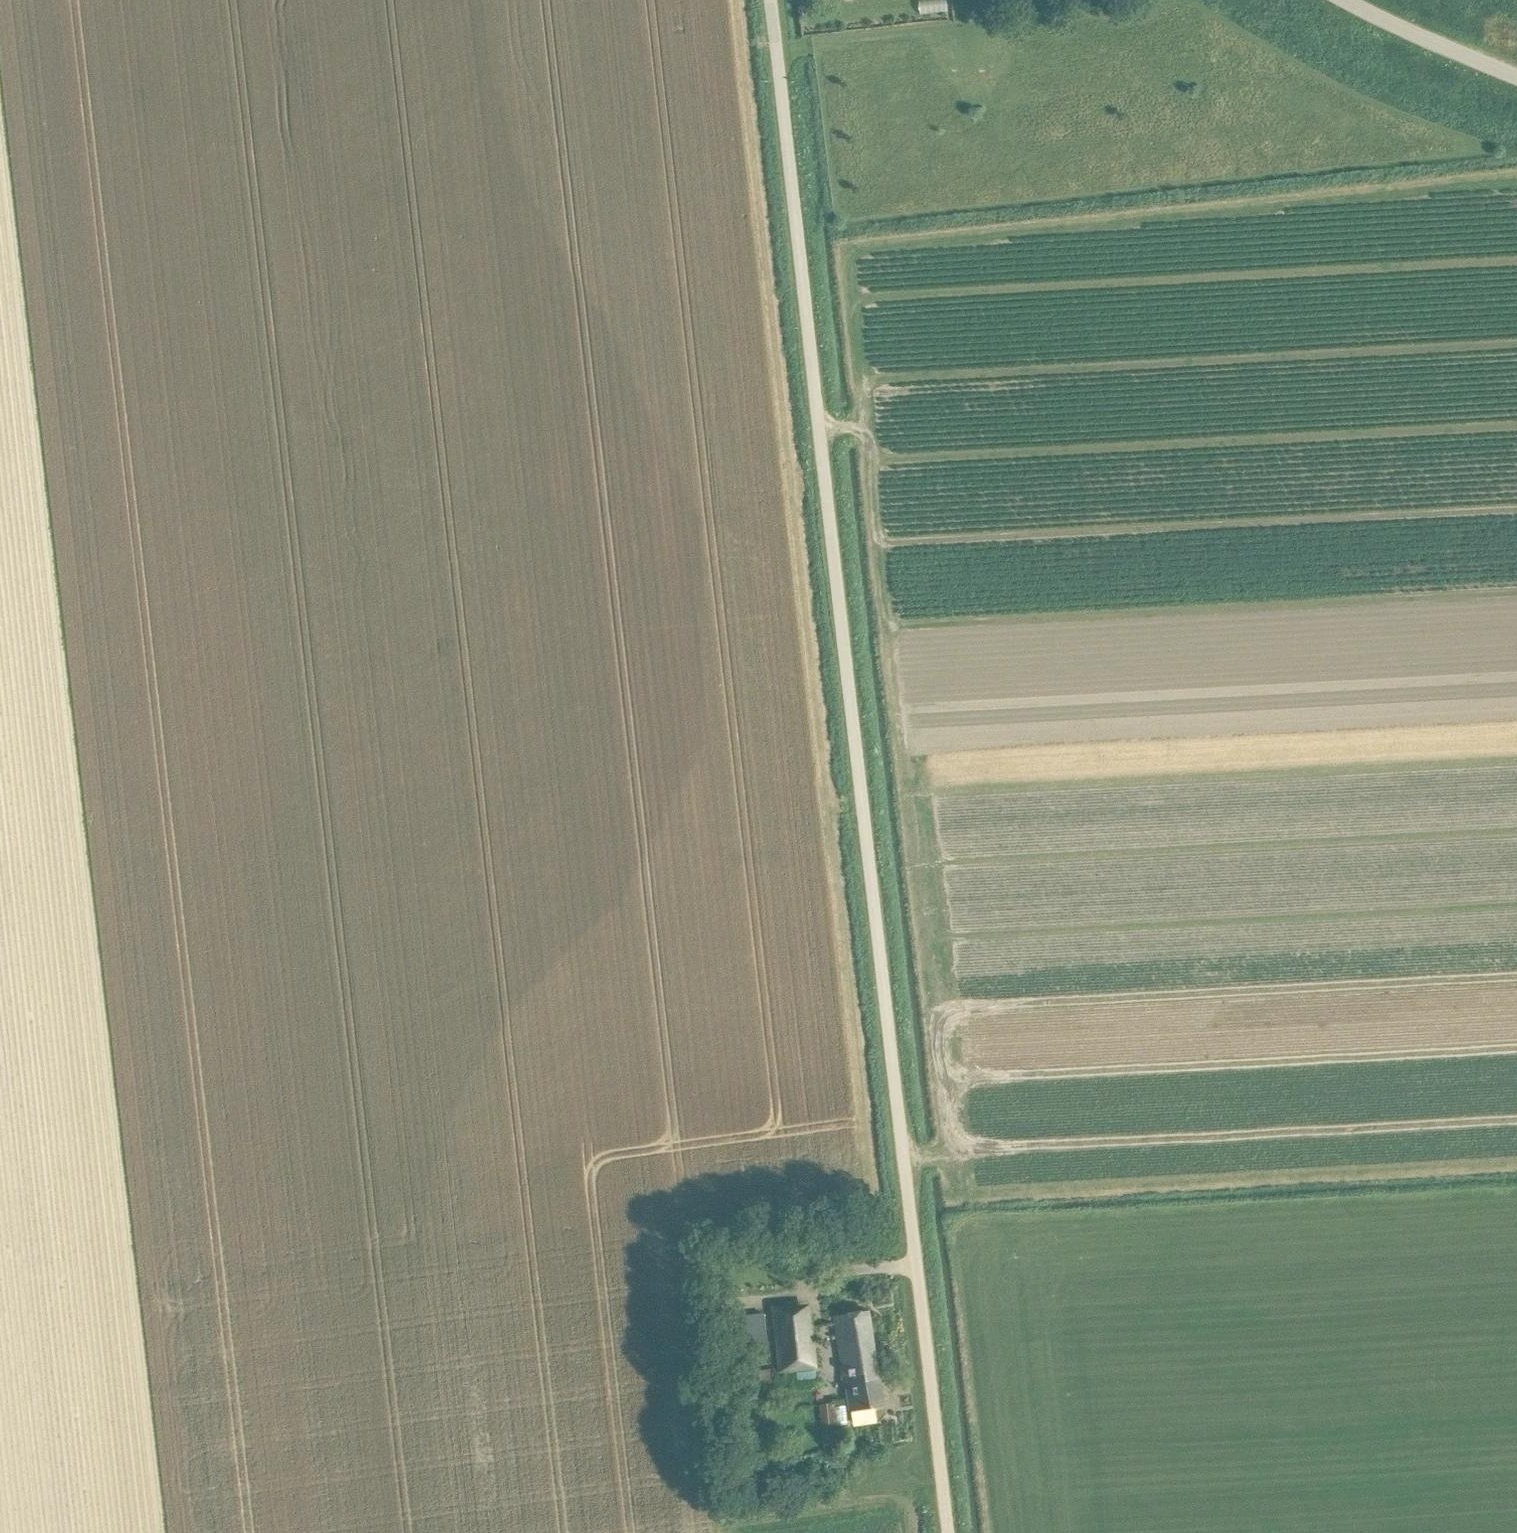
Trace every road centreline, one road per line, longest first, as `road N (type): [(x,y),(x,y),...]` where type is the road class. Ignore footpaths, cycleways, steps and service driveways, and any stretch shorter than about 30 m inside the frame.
road 1 (unclassified): [(949,1532),(771,0)]
road 2 (unclassified): [(1516,75),(1344,0)]

